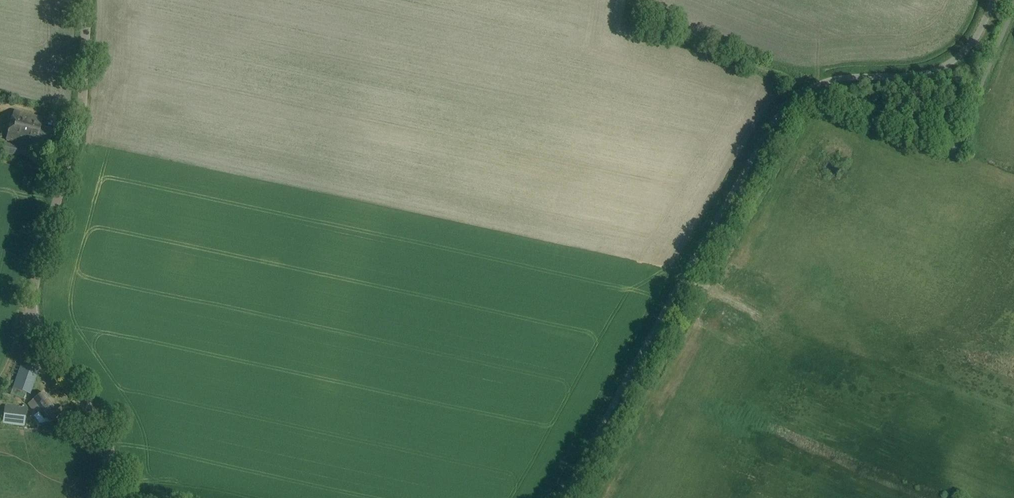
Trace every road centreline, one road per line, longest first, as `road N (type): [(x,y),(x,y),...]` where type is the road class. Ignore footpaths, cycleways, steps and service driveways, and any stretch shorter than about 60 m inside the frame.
road 1 (unclassified): [(564,497),(774,122),(831,80),(939,68),(972,45),(994,0)]
road 2 (tertiary): [(88,0),(81,112),(32,306),(42,341),(105,430),(112,497)]
road 3 (track): [(958,144),(644,26),(632,0)]

